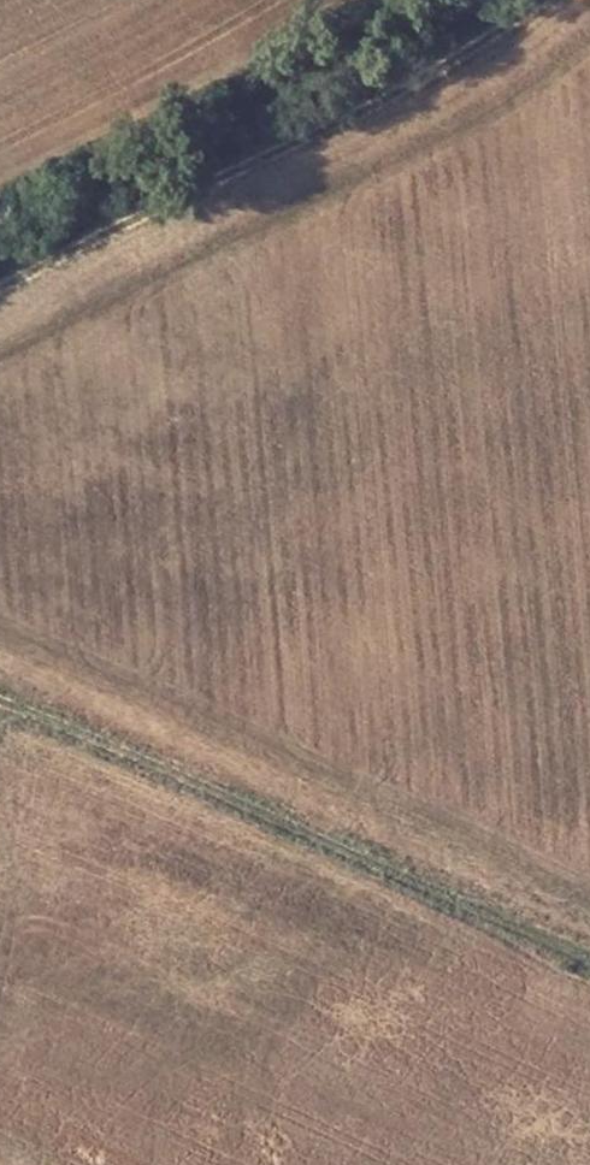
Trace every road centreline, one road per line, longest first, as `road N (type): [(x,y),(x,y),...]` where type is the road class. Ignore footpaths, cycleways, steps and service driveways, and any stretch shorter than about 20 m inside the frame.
road 1 (track): [(0,700),(589,965)]
road 2 (track): [(534,0),(375,103),(0,281)]

